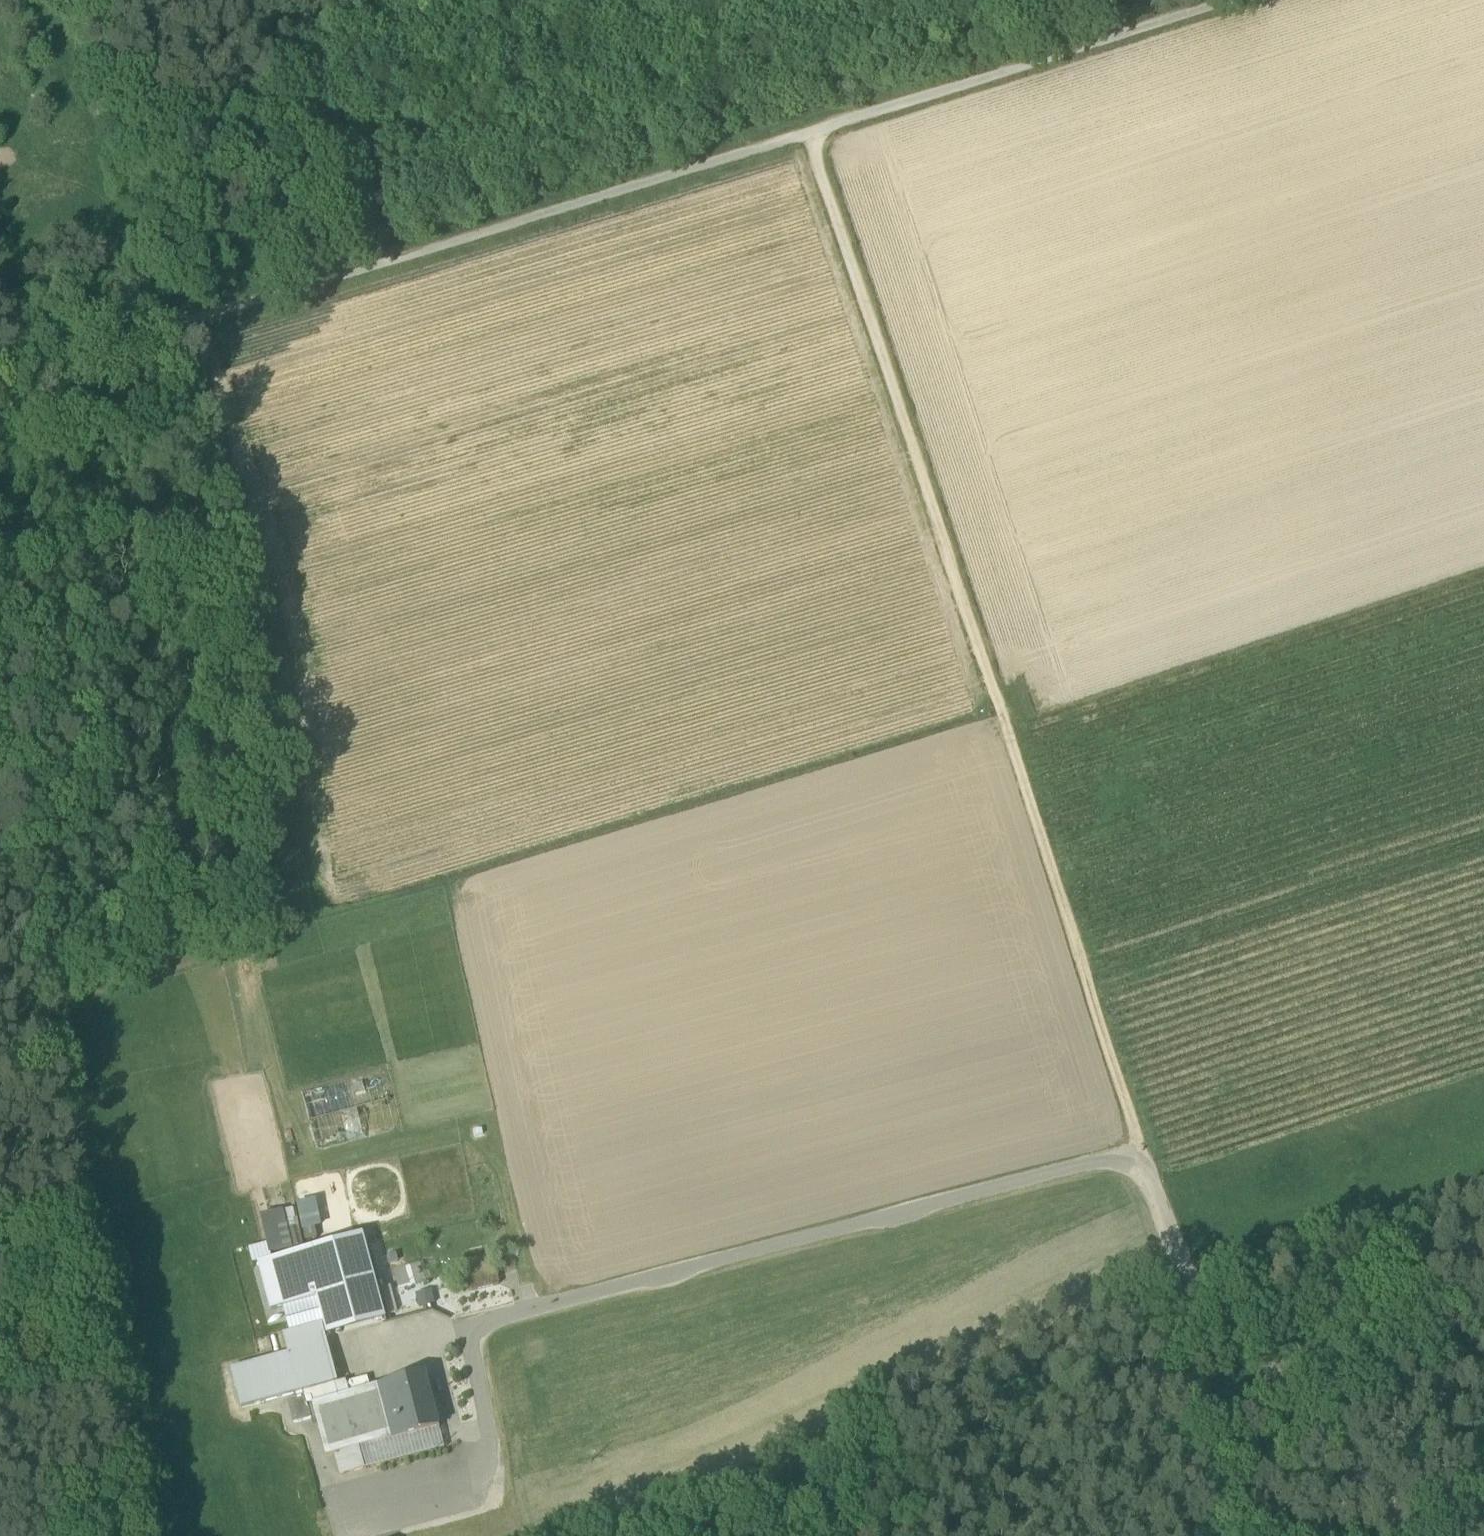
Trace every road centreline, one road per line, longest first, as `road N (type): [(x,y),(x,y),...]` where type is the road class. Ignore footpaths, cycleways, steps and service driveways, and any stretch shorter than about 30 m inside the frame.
road 1 (track): [(809,125),(1147,1161)]
road 2 (track): [(0,373),(809,125)]
road 3 (track): [(143,1535),(0,836)]
road 4 (track): [(809,125),(1213,0)]

